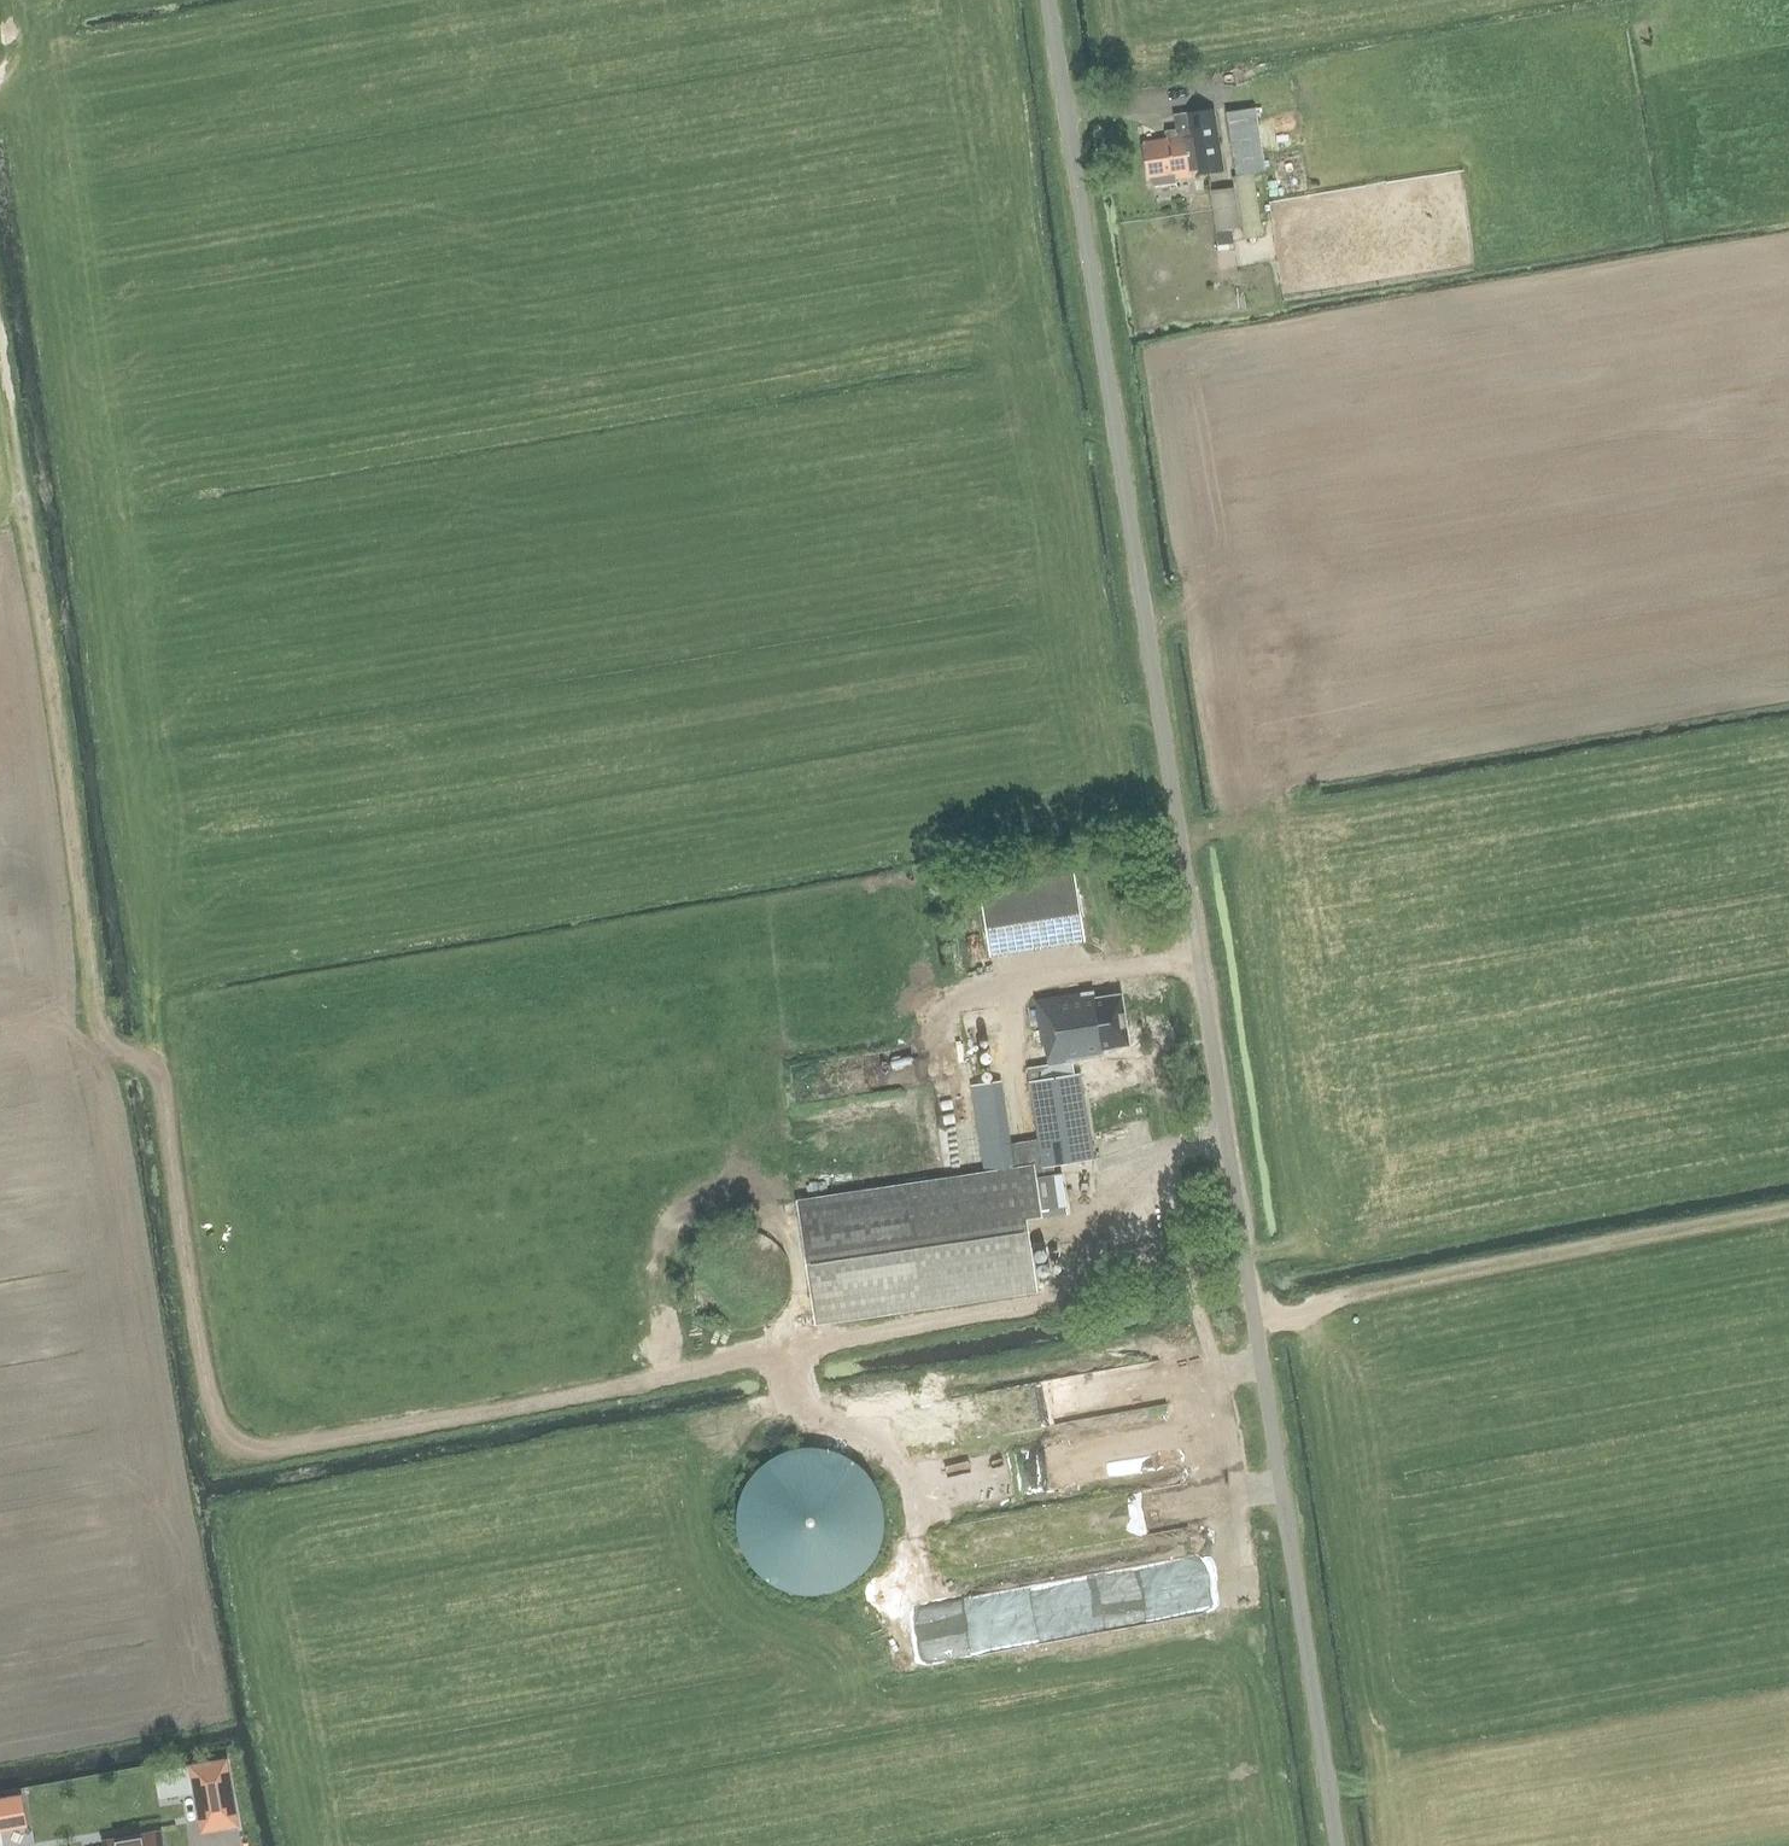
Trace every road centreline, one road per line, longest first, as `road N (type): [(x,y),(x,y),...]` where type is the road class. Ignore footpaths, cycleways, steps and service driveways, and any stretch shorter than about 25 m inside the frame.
road 1 (unclassified): [(1338,1845),(1049,0)]
road 2 (track): [(751,1355),(299,1450),(235,1445),(215,1410),(157,1063)]

